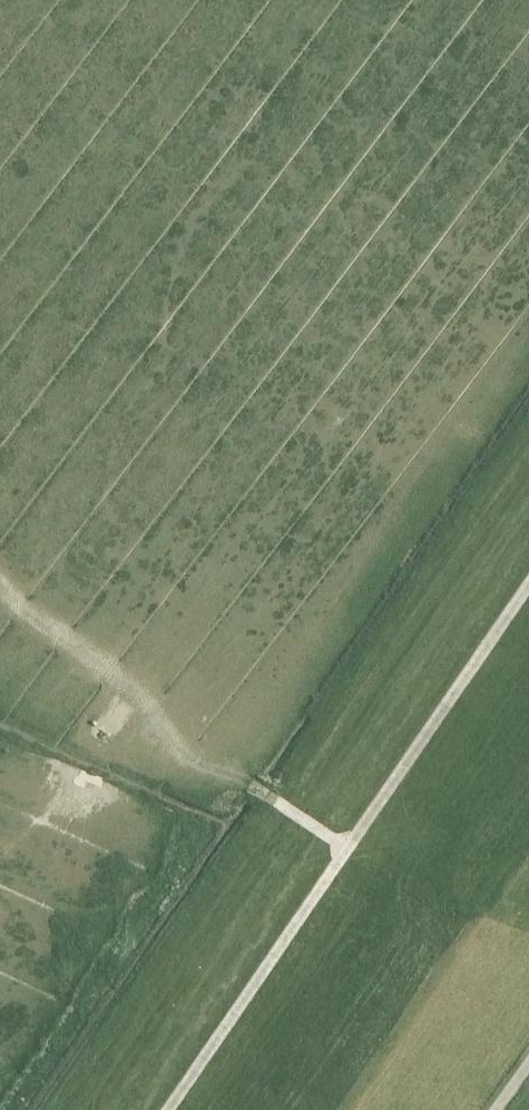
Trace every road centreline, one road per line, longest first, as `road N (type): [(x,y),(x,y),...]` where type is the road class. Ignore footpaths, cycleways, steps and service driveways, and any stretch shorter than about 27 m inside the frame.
road 1 (track): [(168,1109),(528,583)]

